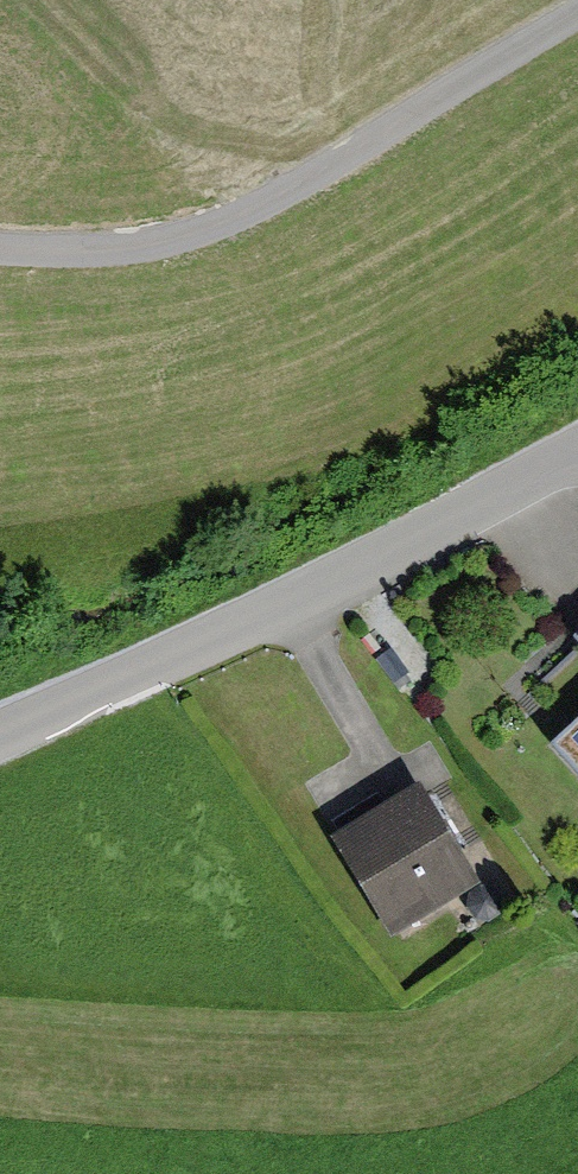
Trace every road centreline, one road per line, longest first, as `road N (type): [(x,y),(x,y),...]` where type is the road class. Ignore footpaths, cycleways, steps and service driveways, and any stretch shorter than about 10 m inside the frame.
road 1 (residential): [(577,453),(0,730)]
road 2 (unclassified): [(0,248),(88,251),(211,237),(345,170),(577,22)]

